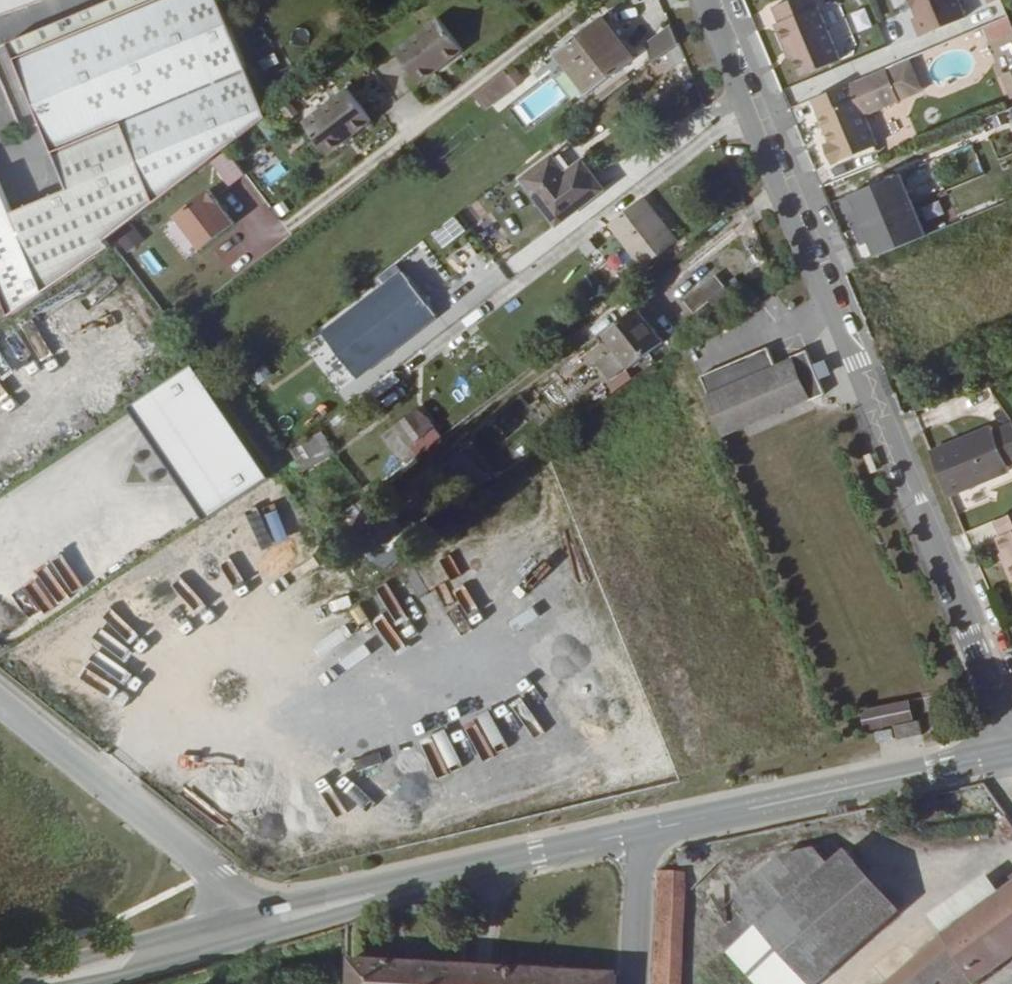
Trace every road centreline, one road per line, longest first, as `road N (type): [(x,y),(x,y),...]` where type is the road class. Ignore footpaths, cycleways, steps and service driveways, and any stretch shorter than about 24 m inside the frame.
road 1 (tertiary): [(1011,744),(703,0)]
road 2 (tertiary): [(642,833),(234,931)]
road 3 (secondary): [(1011,752),(642,833)]
road 4 (tertiary): [(0,703),(218,880),(234,931)]
road 5 (residential): [(410,131),(579,0)]
road 6 (tertiary): [(234,931),(50,983)]
road 7 (secondary): [(635,983),(642,833)]

